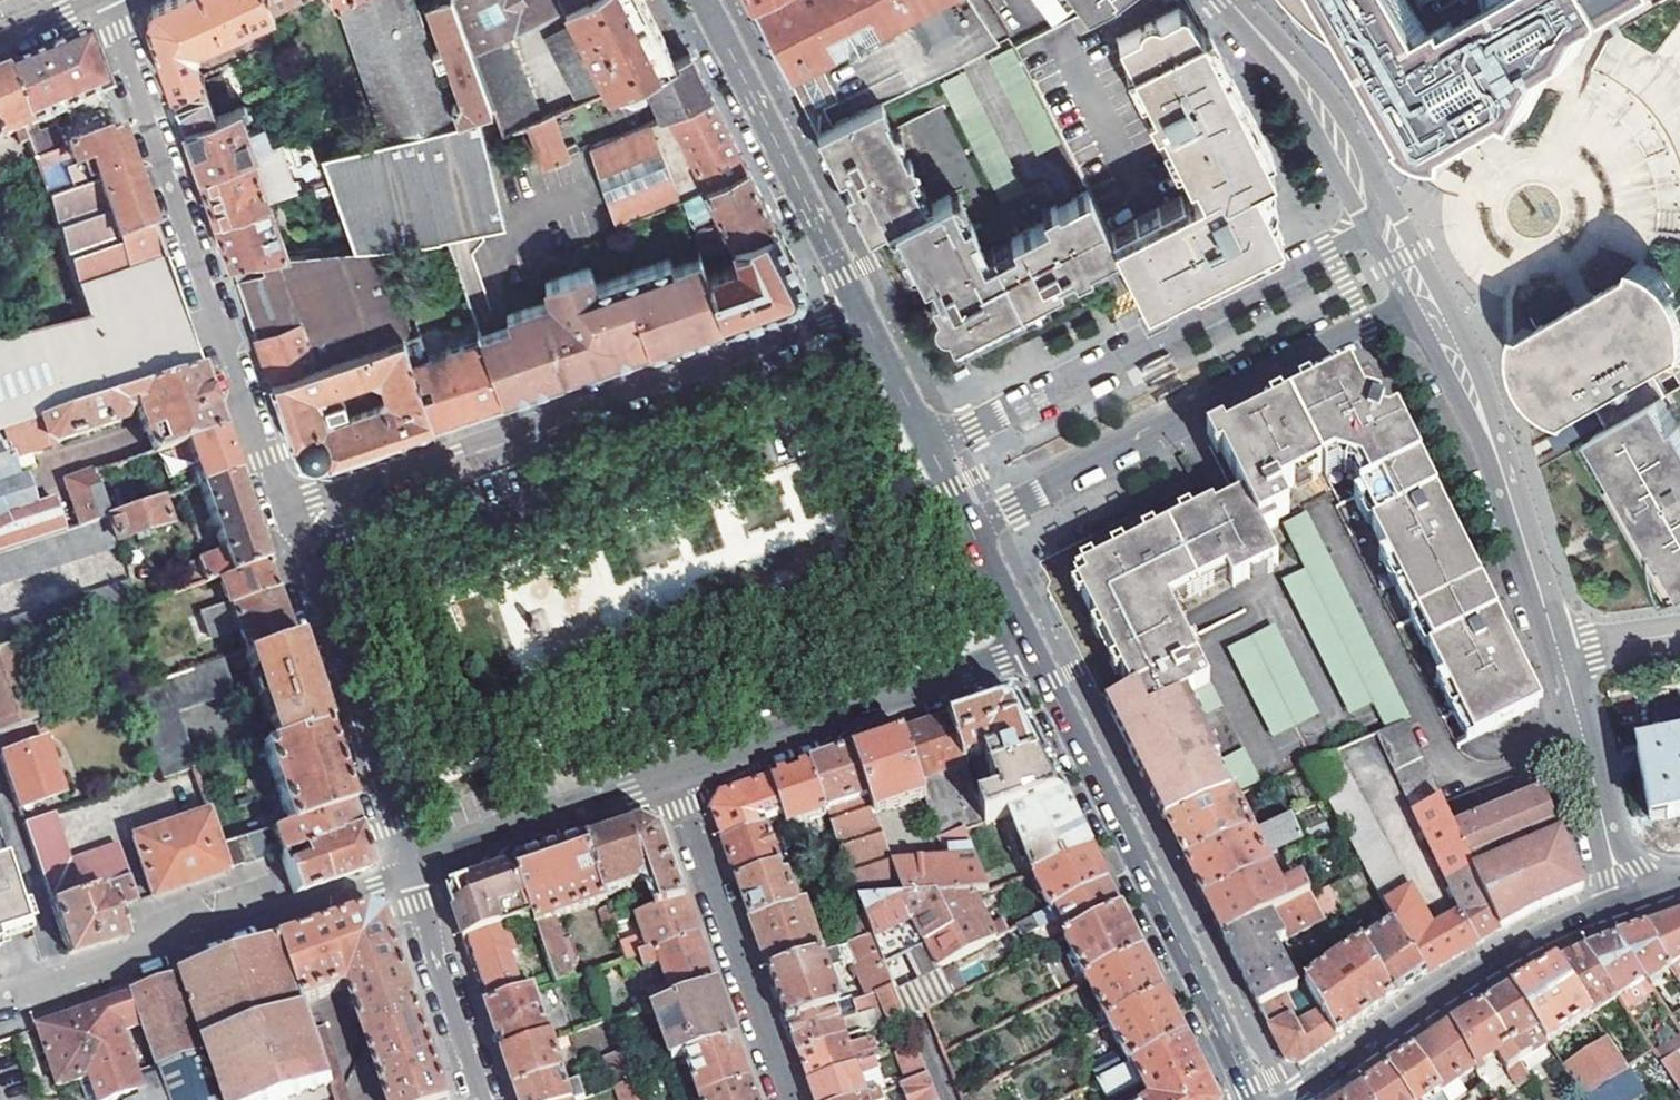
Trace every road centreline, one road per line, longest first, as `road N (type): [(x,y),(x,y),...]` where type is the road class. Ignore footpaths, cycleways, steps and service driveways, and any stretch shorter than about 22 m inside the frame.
road 1 (residential): [(283,508),(859,308)]
road 2 (residential): [(283,508),(110,0)]
road 3 (residential): [(1422,297),(971,528)]
road 4 (residential): [(929,446),(1010,414),(1383,227)]
road 5 (secondary): [(1031,648),(1253,1099)]
road 6 (residential): [(0,998),(406,873)]
road 7 (residential): [(406,873),(283,508)]
road 8 (residential): [(1422,297),(1490,425),(1559,652)]
road 9 (tertiary): [(1621,905),(1468,980),(1295,1099)]
road 10 (residential): [(673,770),(1031,648)]
road 11 (residential): [(673,770),(786,1099)]
road 12 (secondary): [(705,0),(859,308)]
road 13 (residential): [(406,873),(472,840),(673,770)]
road 14 (residential): [(1383,227),(1315,101),(1228,0)]
road 15 (residential): [(1559,652),(1621,905)]
road 16 (residential): [(483,1099),(406,873)]
road 17 (secondary): [(859,308),(929,446)]
road 18 (secondary): [(971,528),(1031,648)]
road 19 (residential): [(1559,652),(1679,634)]

